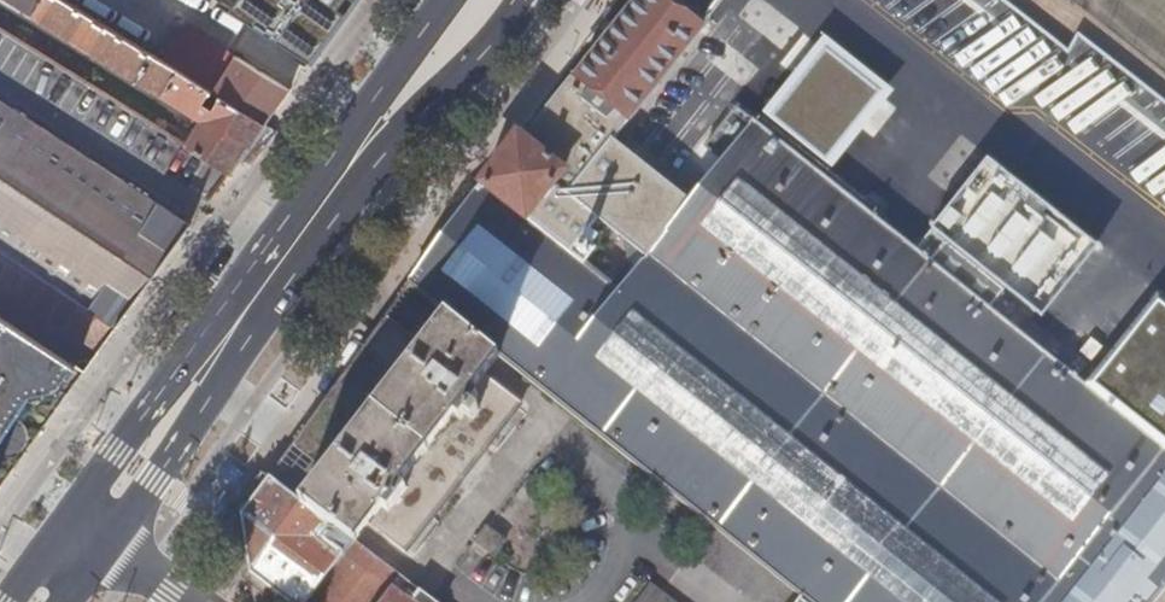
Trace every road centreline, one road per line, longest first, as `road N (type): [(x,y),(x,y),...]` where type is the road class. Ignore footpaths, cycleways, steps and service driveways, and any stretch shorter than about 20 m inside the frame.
road 1 (primary): [(91,533),(153,480),(512,0)]
road 2 (primary): [(447,0),(116,452),(91,533)]
road 3 (residential): [(192,601),(91,533)]

